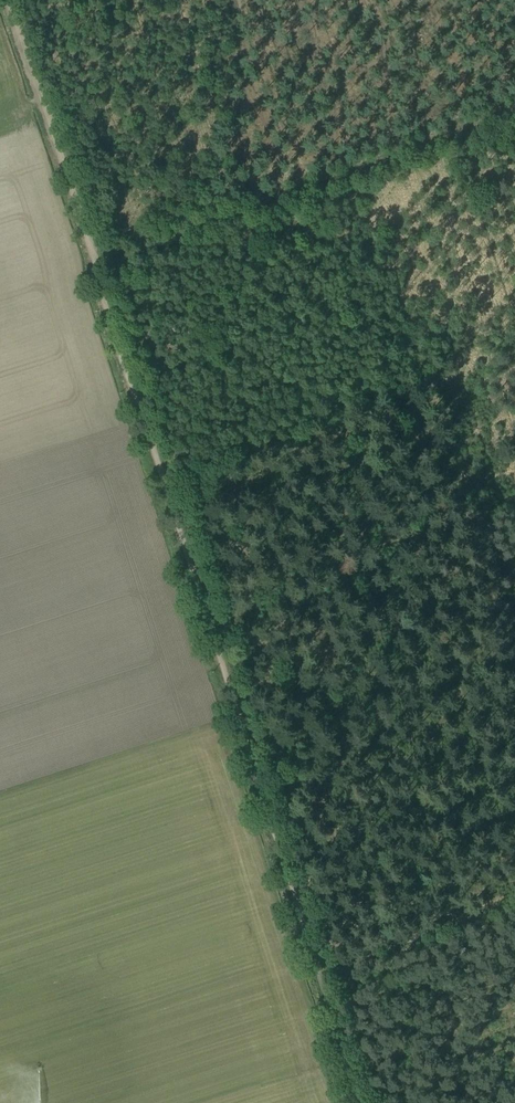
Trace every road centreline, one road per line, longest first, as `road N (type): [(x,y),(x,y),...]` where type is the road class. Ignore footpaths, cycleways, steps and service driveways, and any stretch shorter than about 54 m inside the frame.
road 1 (track): [(211,611),(325,968)]
road 2 (track): [(103,265),(211,611)]
road 3 (track): [(233,603),(514,499)]
road 4 (track): [(12,0),(103,265)]
road 5 (track): [(325,968),(368,1102)]
road 6 (track): [(395,944),(514,901)]

